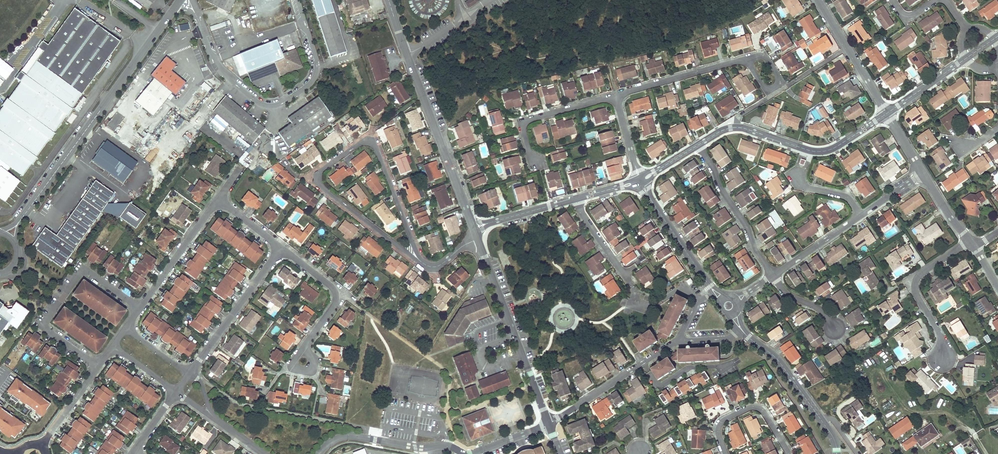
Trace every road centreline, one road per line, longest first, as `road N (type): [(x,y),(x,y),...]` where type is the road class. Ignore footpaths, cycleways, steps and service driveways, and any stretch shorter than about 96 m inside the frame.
road 1 (residential): [(426,265),(375,146),(360,143),(322,170),(324,188),(416,259)]
road 2 (unclassified): [(19,222),(172,11)]
road 3 (unclassified): [(297,0),(316,72),(274,106),(258,102),(218,69),(199,22)]
road 4 (residential): [(887,113),(821,151),(737,127),(699,144)]
road 5 (residential): [(97,367),(44,327),(80,274),(139,308)]
road 6 (residential): [(478,239),(548,424)]
road 7 (residential): [(406,54),(473,228)]
road 8 (residential): [(319,453),(348,436),(472,453)]
road 9 (residential): [(188,374),(280,248)]
road 10 (residential): [(836,453),(780,363),(742,331)]
road 11 (residential): [(548,424),(679,341)]
road 12 (residential): [(699,144),(773,276)]
road 13 (residential): [(970,241),(915,284),(943,358)]
road 14 (residential): [(280,248),(335,293),(302,349)]
road 15 (residential): [(535,161),(525,122),(616,96)]
road 16 (residential): [(616,96),(745,60)]
road 17 (residential): [(139,308),(218,200)]
road 18 (residential): [(887,113),(818,0)]
road 19 (residential): [(710,286),(638,181)]
road 20 (residential): [(788,453),(753,407),(721,424),(726,453)]

